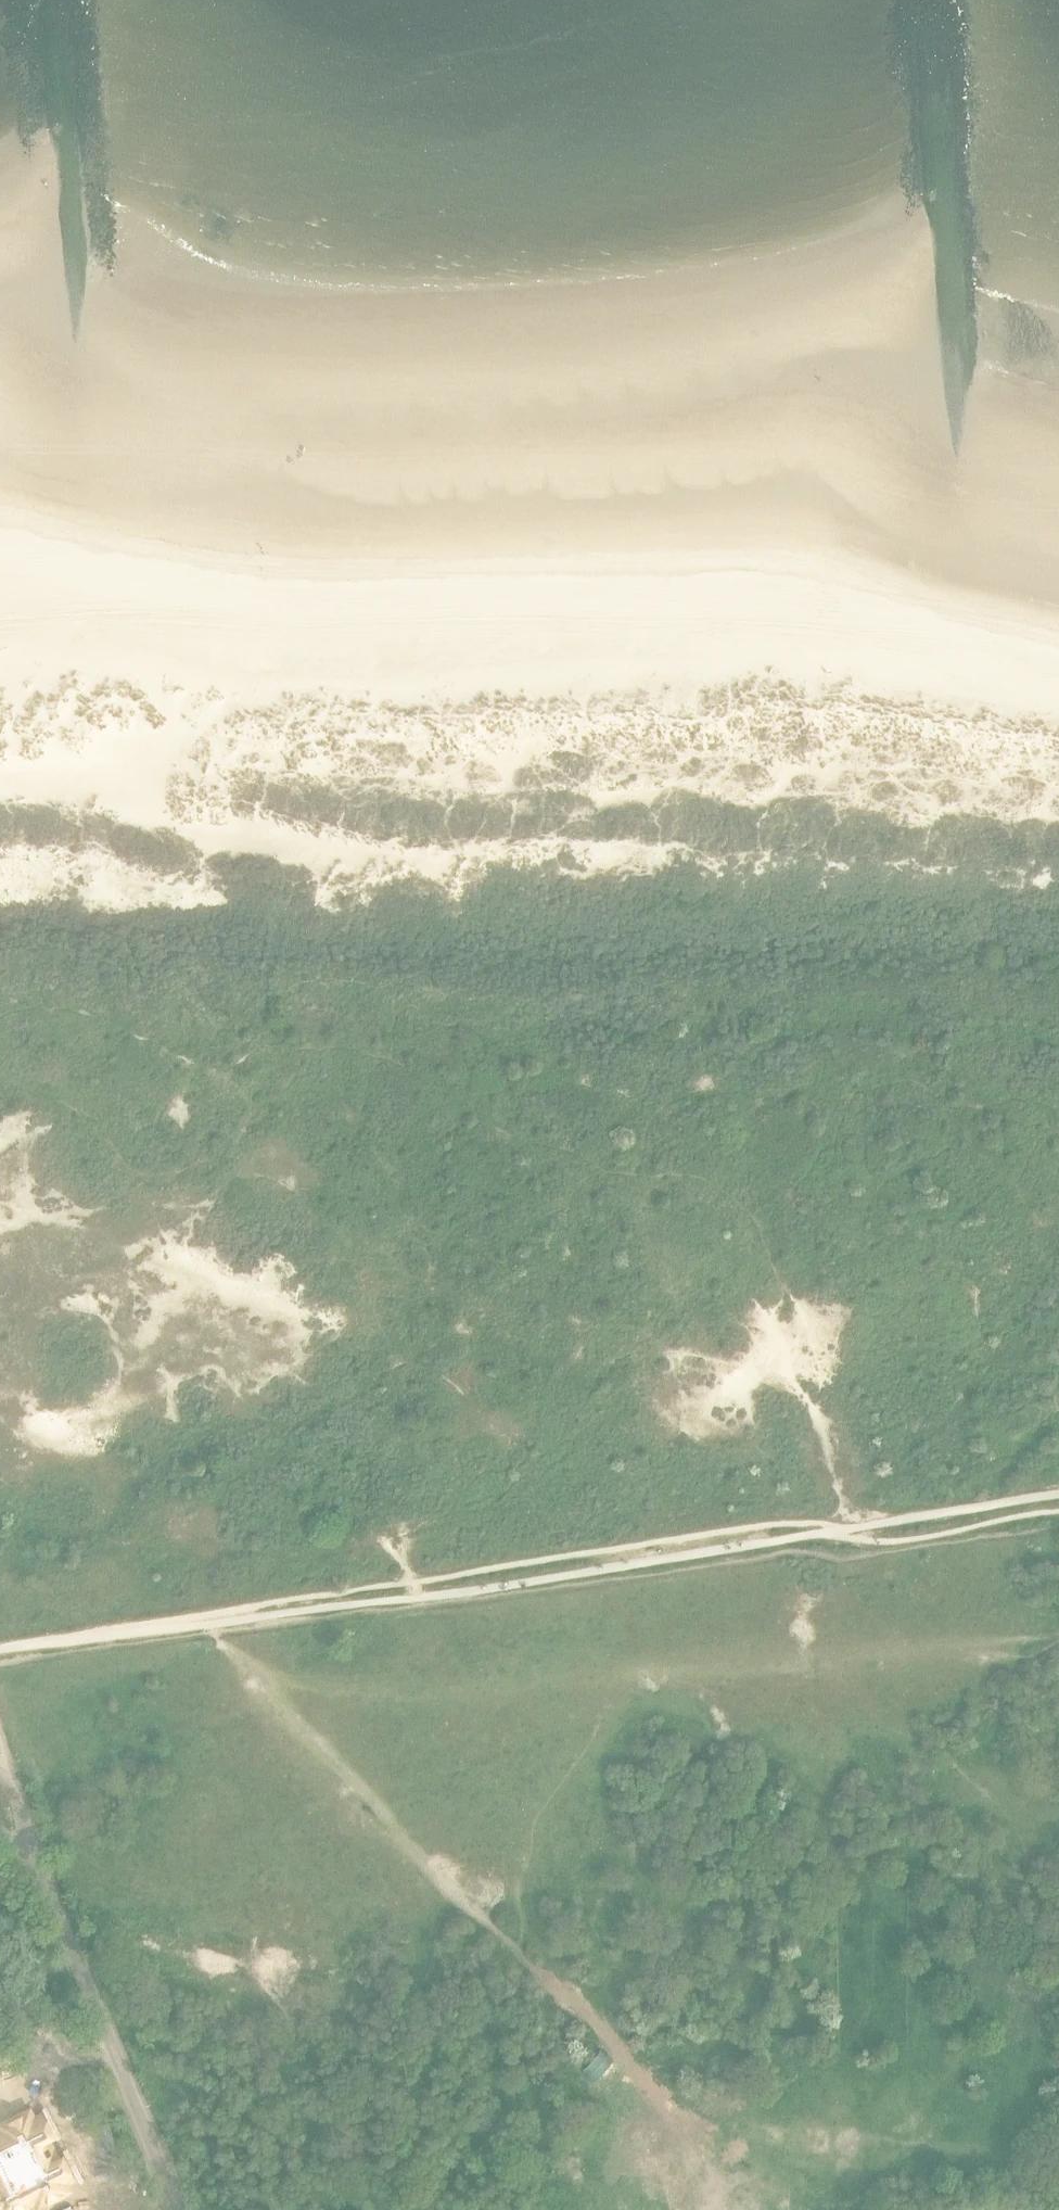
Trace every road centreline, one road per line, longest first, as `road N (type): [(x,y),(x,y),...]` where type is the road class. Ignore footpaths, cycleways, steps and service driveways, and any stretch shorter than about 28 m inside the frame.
road 1 (residential): [(176,2209),(28,1852)]

